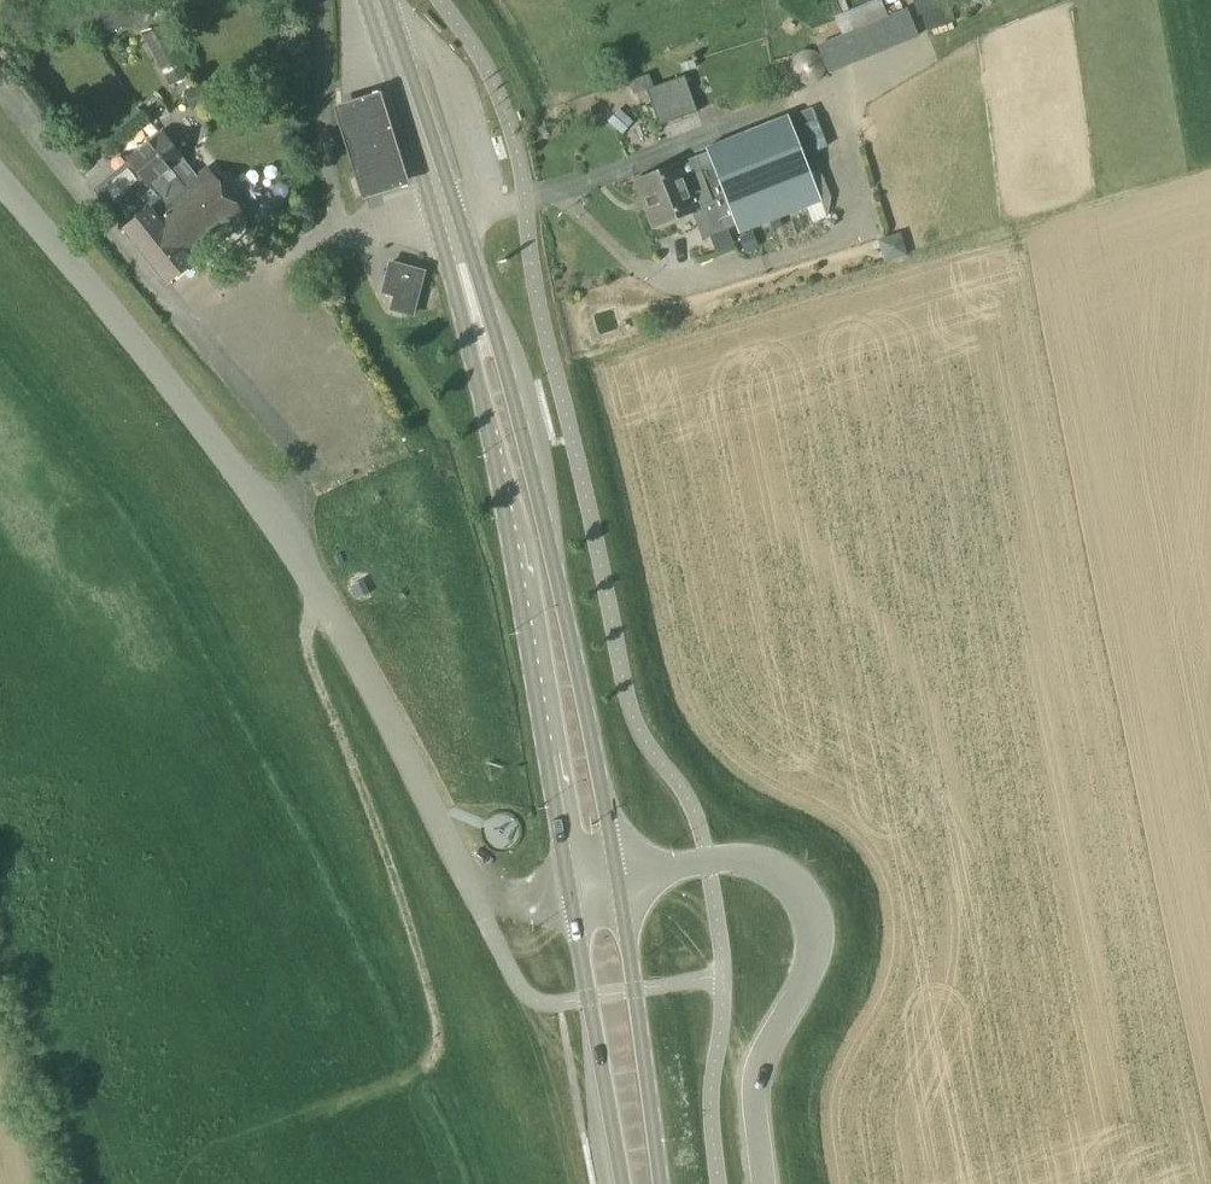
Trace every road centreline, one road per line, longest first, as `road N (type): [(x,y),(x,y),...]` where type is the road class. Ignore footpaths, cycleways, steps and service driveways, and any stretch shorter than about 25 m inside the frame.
road 1 (primary): [(594,884),(522,487),(376,0)]
road 2 (unclassified): [(482,896),(287,548),(108,305),(0,183)]
road 3 (tertiary): [(594,884),(743,861),(767,865),(805,891),(818,933),(814,961),(764,1055),(755,1091),(765,1183)]
road 4 (primary): [(644,1183),(594,884)]

